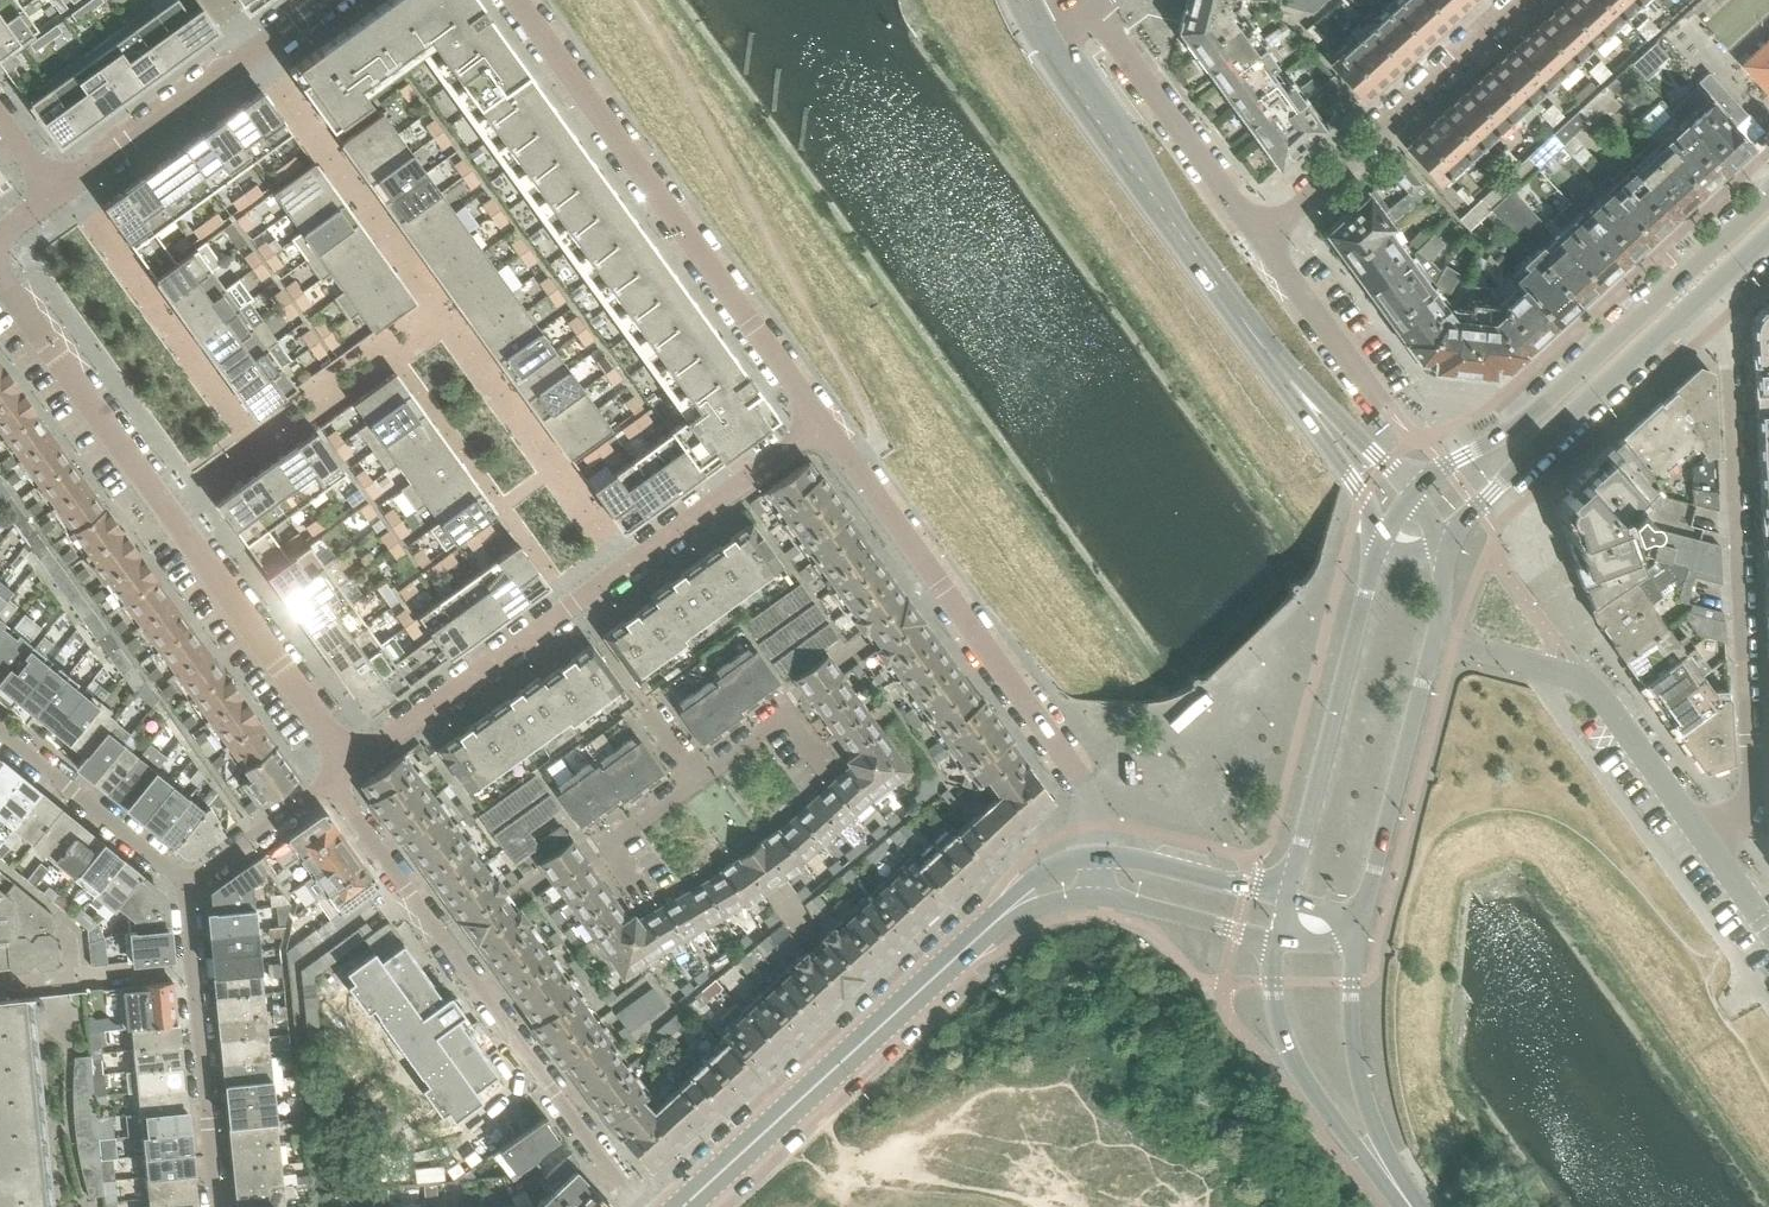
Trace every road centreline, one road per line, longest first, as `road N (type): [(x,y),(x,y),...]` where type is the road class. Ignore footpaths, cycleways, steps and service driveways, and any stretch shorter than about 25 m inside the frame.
road 1 (residential): [(454,954),(942,591)]
road 2 (residential): [(354,761),(0,275)]
road 3 (residential): [(354,761),(818,422)]
road 4 (residential): [(1702,300),(1728,329),(1750,797),(1739,824),(1708,846)]
road 5 (residential): [(818,422),(514,0)]
road 6 (residential): [(1287,375),(1040,36)]
road 7 (tertiary): [(683,1206),(991,925)]
road 8 (secondary): [(1381,541),(1291,899)]
road 9 (residential): [(1434,640),(1584,682),(1708,846)]
road 10 (residential): [(1260,244),(1525,0)]
road 11 (secondary): [(1444,538),(1702,300)]
road 12 (secondary): [(1683,277),(1519,425),(1411,492)]
road 13 (residential): [(52,201),(324,0)]
road 14 (residential): [(190,887),(217,1206)]
road 15 (residential): [(640,1206),(454,954)]
road 16 (residential): [(1085,860),(1075,773),(942,591)]
road 17 (secondary): [(1360,935),(1434,640)]
road 18 (residential): [(1260,244),(1089,1)]
road 19 (secondary): [(1279,946),(1276,1013),(1287,1050),(1364,1159),(1391,1177)]
road 20 (secondary): [(1391,1177),(1355,1061),(1352,984),(1360,935)]
road 21 (residential): [(0,731),(190,887)]
road 22 (tertiary): [(1291,899),(1134,859),(1085,860)]
road 23 (residential): [(454,954),(329,784)]
road 24 (residential): [(942,591),(818,422)]
road 25 (residential): [(1386,407),(1260,244)]
road 26 (tertiary): [(1088,899),(1160,910),(1279,946)]
road 27 (residential): [(1287,375),(1381,541)]
road 28 (residential): [(329,784),(190,887)]
road 29 (residential): [(1411,492),(1287,375)]

